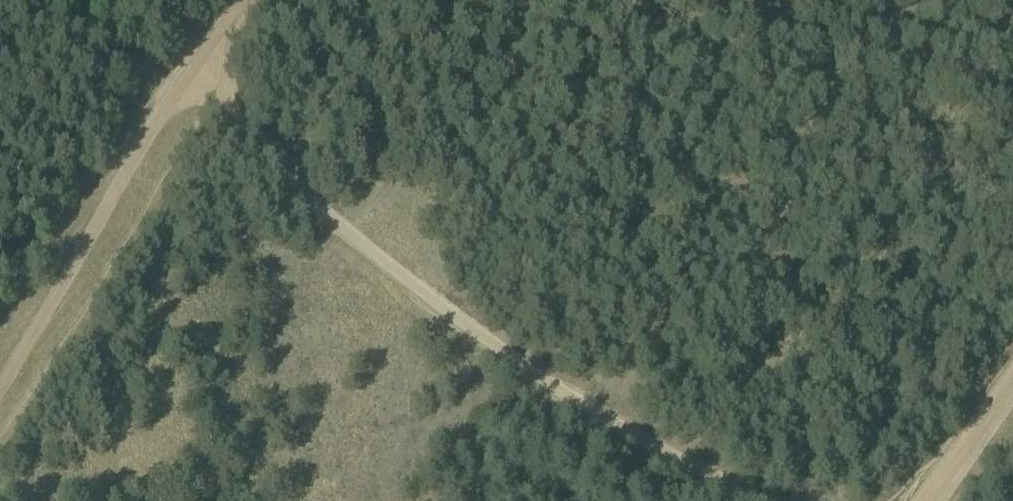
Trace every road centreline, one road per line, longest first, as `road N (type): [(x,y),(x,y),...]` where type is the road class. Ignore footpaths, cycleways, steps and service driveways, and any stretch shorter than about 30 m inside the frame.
road 1 (track): [(199,65),(260,150),(453,323),(689,472),(754,500)]
road 2 (track): [(0,387),(199,65),(256,0)]
road 3 (track): [(1012,385),(933,500)]

